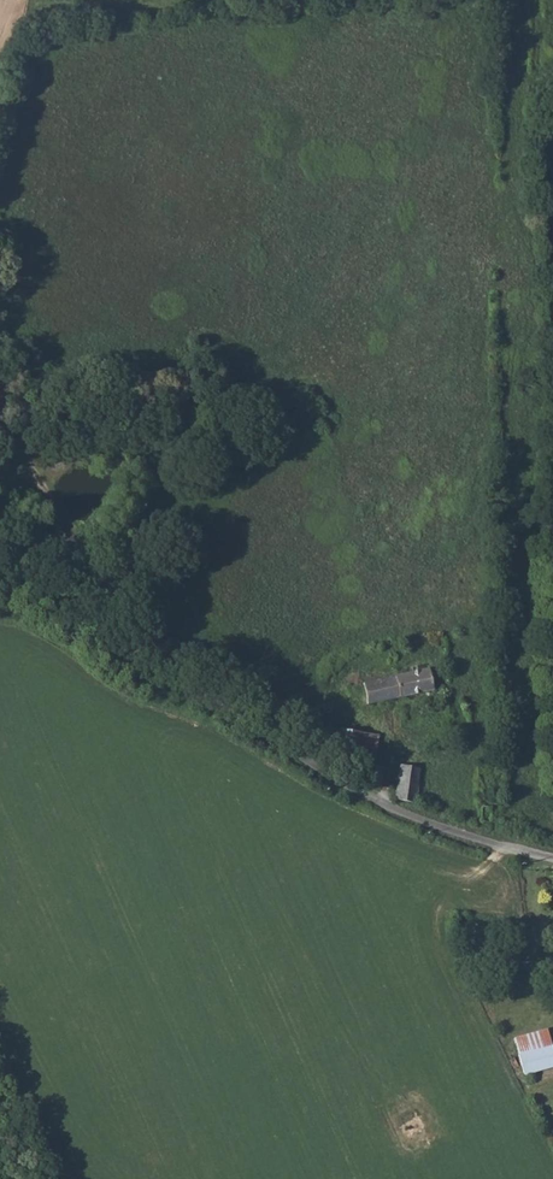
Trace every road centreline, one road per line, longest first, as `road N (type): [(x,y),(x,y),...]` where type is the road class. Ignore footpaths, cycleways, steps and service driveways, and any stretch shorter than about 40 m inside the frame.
road 1 (track): [(341,785),(240,724),(155,648),(56,534),(0,508)]
road 2 (unclassified): [(552,860),(460,835),(341,785)]
road 3 (track): [(56,534),(47,494),(0,423)]

